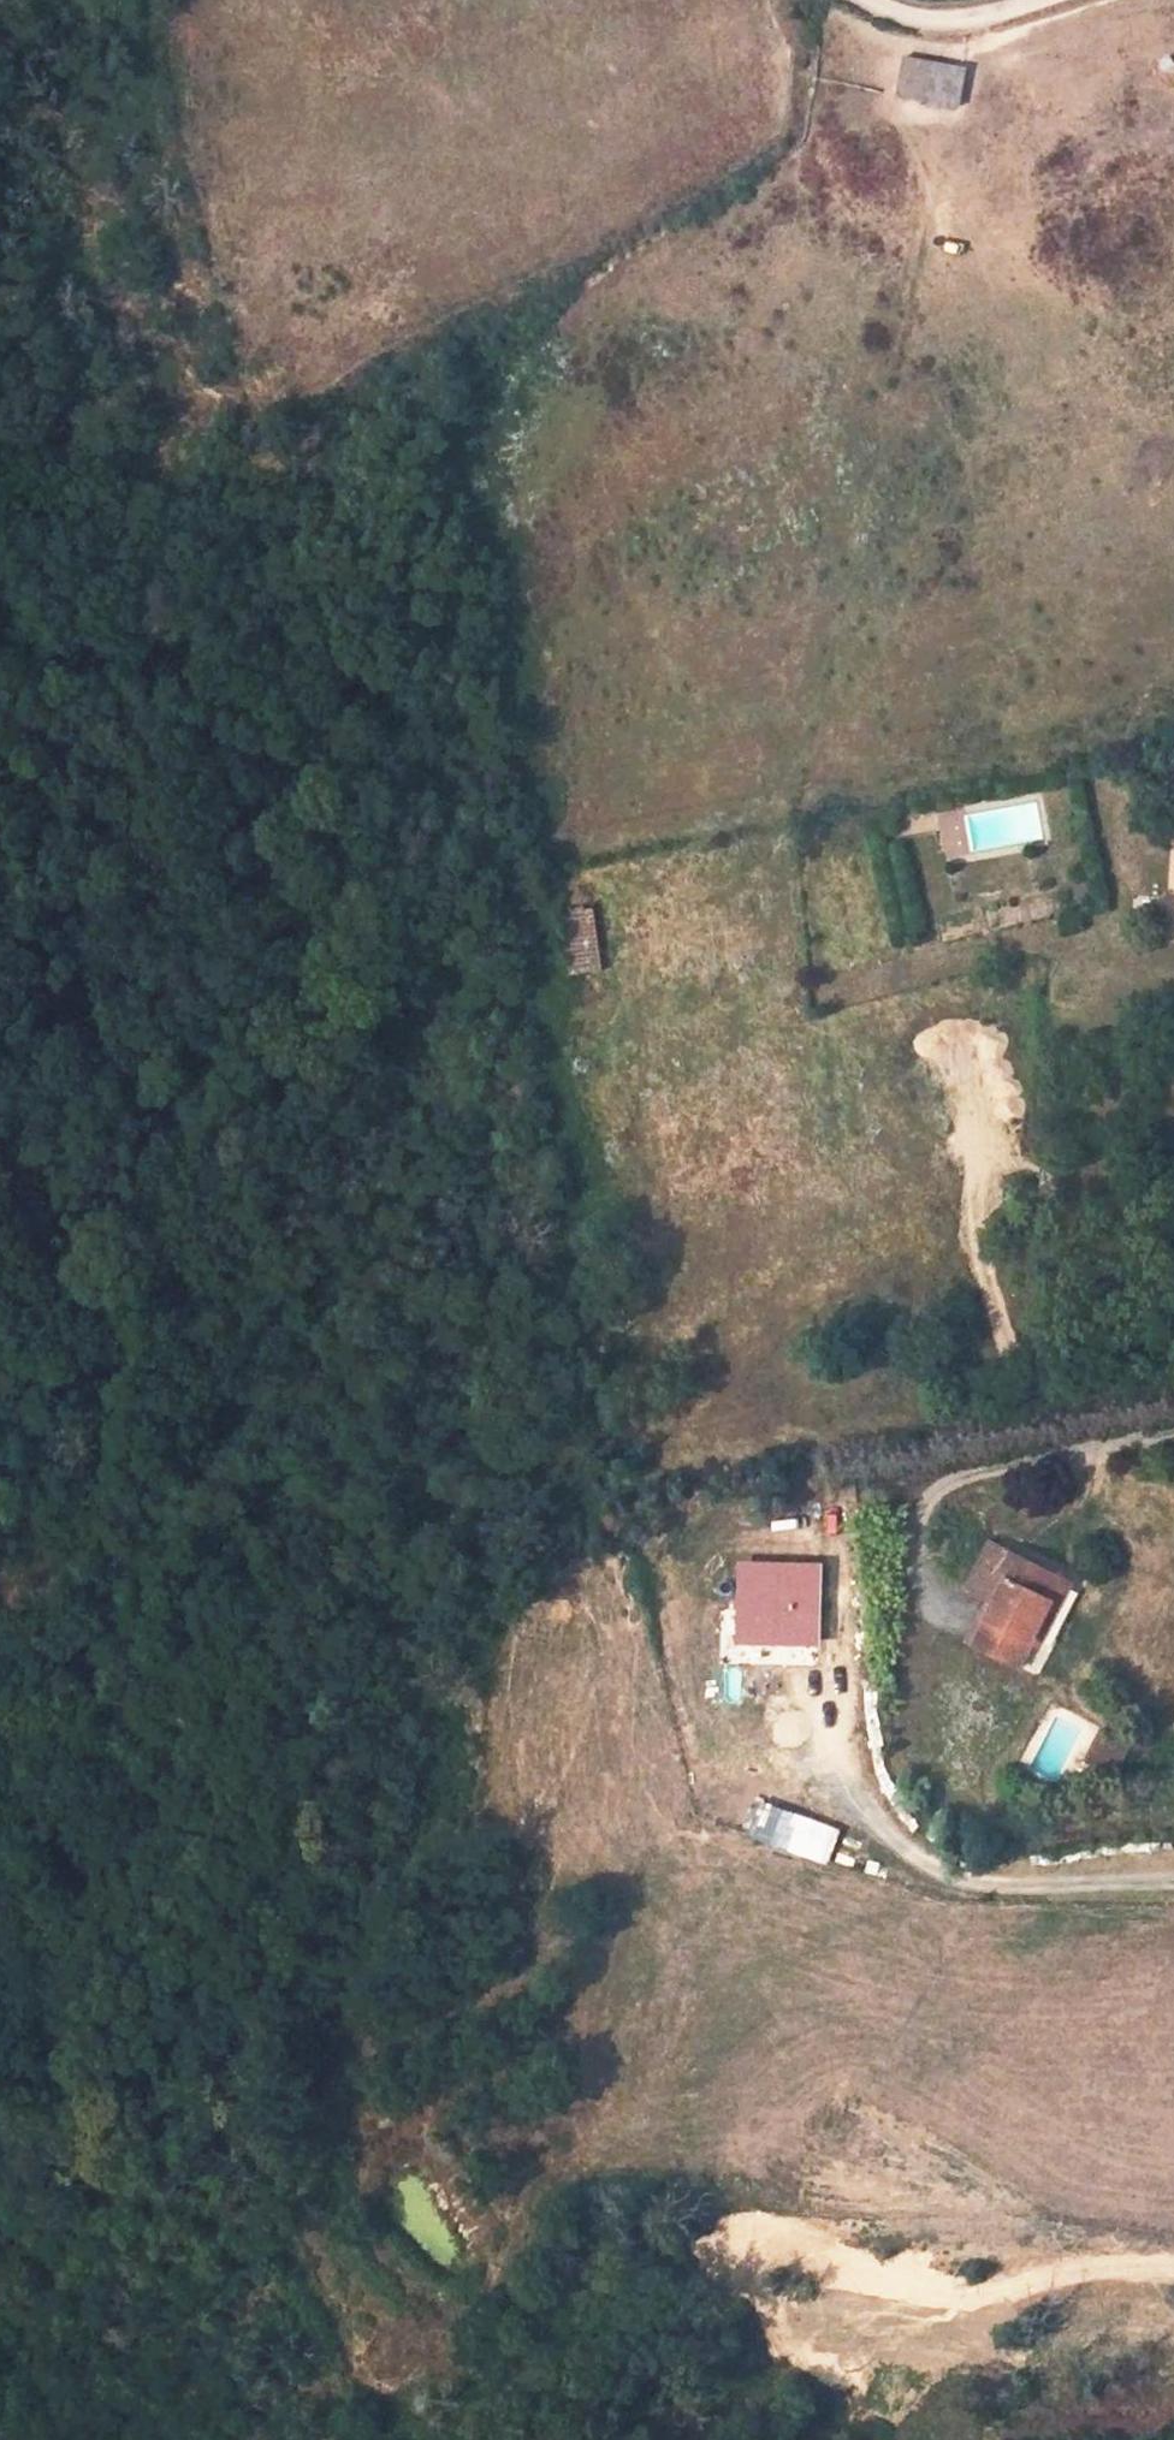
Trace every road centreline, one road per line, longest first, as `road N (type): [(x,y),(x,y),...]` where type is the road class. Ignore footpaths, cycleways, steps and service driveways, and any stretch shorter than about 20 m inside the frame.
road 1 (track): [(874,0),(954,22),(1034,0)]

